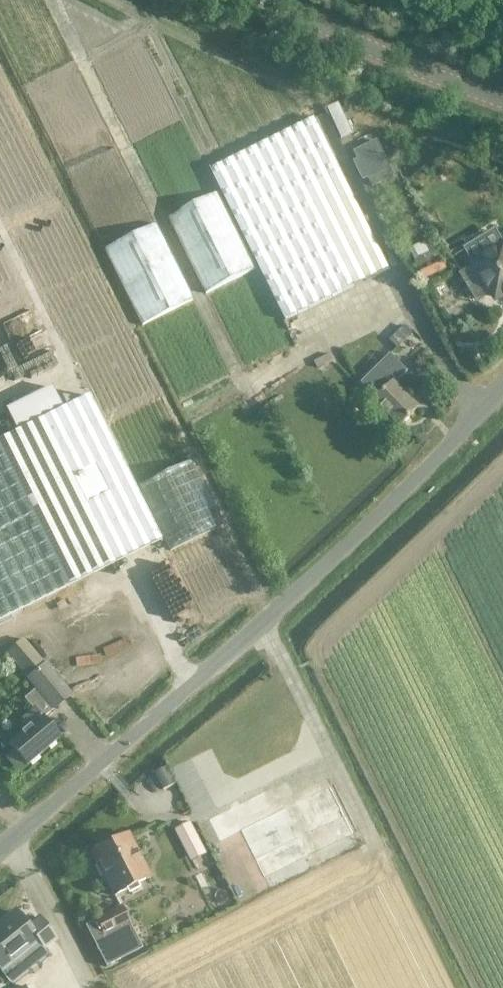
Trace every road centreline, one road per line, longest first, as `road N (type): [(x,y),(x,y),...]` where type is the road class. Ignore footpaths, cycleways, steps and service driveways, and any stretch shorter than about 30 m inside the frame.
road 1 (unclassified): [(0,848),(260,625),(502,387)]
road 2 (secondary): [(502,99),(397,62),(275,0)]

